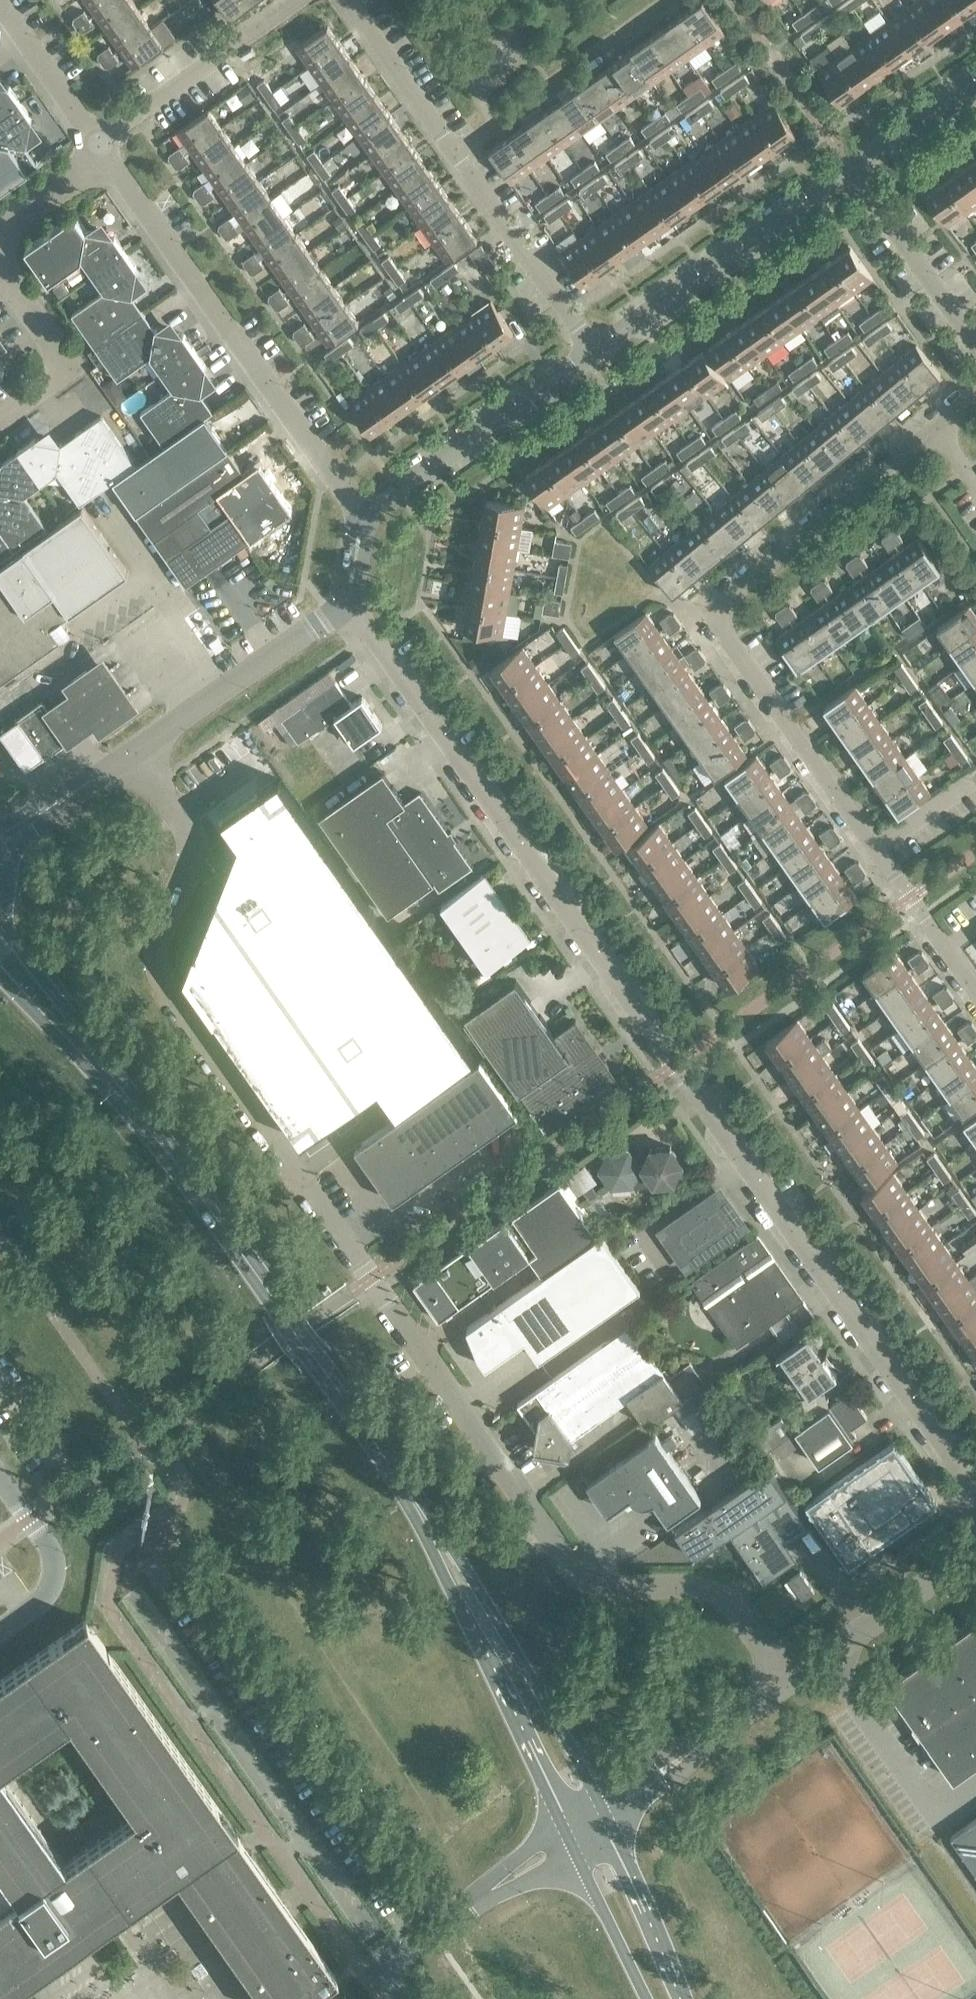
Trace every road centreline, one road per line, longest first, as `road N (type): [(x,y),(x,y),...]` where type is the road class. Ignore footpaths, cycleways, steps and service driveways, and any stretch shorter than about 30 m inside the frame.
road 1 (unclassified): [(794,1676),(738,1609),(714,1593),(606,1584),(549,1530),(169,986),(158,946),(193,851),(176,811),(133,753)]
road 2 (unclassified): [(975,1493),(349,600)]
road 3 (residential): [(975,994),(718,635),(716,614),(725,592),(935,426)]
road 4 (secondary): [(422,1514),(139,1118)]
road 5 (residential): [(358,508),(103,147)]
road 6 (secondary): [(422,1514),(561,1826)]
road 7 (secondary): [(597,1802),(549,1706),(422,1514)]
road 8 (residential): [(588,343),(850,161)]
road 9 (residential): [(358,508),(588,343)]
road 10 (residential): [(679,0),(454,150)]
road 11 (unclassified): [(133,753),(349,600)]
road 12 (residential): [(103,147),(298,0)]
road 13 (residential): [(588,343),(454,150)]
road 14 (secondary): [(139,1118),(112,1066),(0,932)]
road 15 (unclassified): [(794,1676),(975,1543)]
road 16 (residential): [(975,344),(850,161)]
road 17 (secondary): [(0,977),(139,1118)]
road 18 (residential): [(454,150),(349,0)]
road 19 (secondary): [(682,1998),(610,1832)]
road 20 (residential): [(103,147),(1,0)]
road 21 (unclassified): [(660,1770),(794,1676)]
road 22 (secondary): [(574,1853),(644,1998)]
road 23 (unclassified): [(368,1973),(406,1939),(498,1885)]
road 24 (residential): [(850,161),(975,73)]
road 25 (residential): [(103,147),(0,224)]
road 26 (residential): [(68,369),(0,264)]

